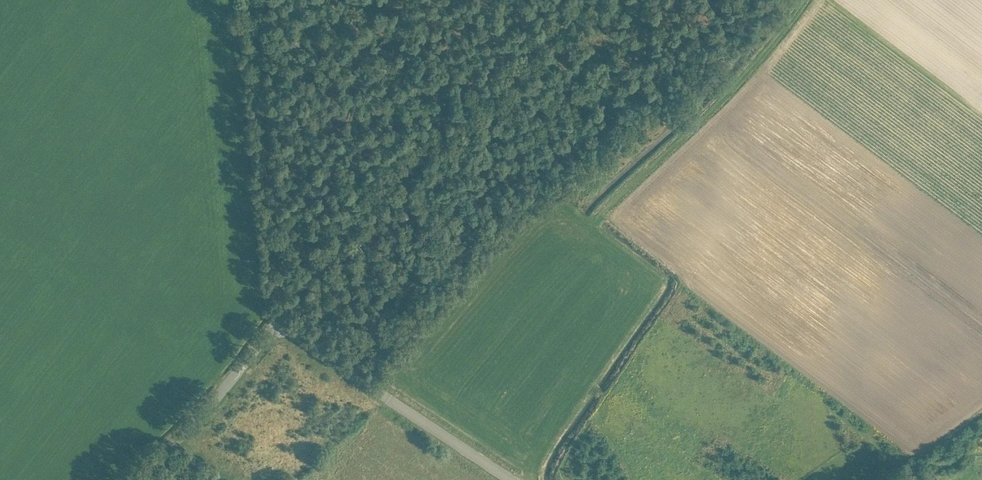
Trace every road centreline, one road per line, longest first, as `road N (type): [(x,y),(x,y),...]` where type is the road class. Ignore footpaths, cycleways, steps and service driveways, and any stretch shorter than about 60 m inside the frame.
road 1 (track): [(286,314),(405,155),(513,70),(584,0)]
road 2 (unclassified): [(512,479),(282,330)]
road 3 (unclassified): [(138,479),(264,339),(282,330)]

